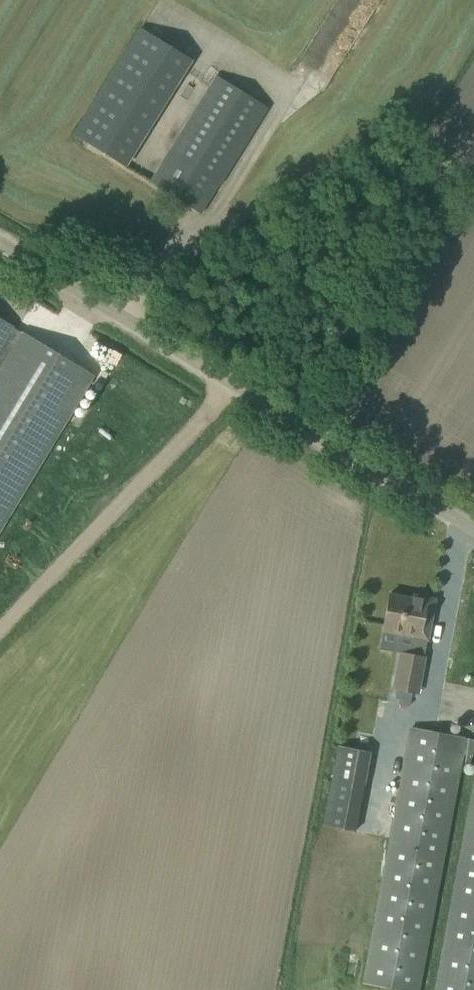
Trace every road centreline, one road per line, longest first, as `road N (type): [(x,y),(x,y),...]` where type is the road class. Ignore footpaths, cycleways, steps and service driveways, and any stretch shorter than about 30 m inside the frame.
road 1 (unclassified): [(473,524),(0,239)]
road 2 (track): [(0,643),(245,384)]

